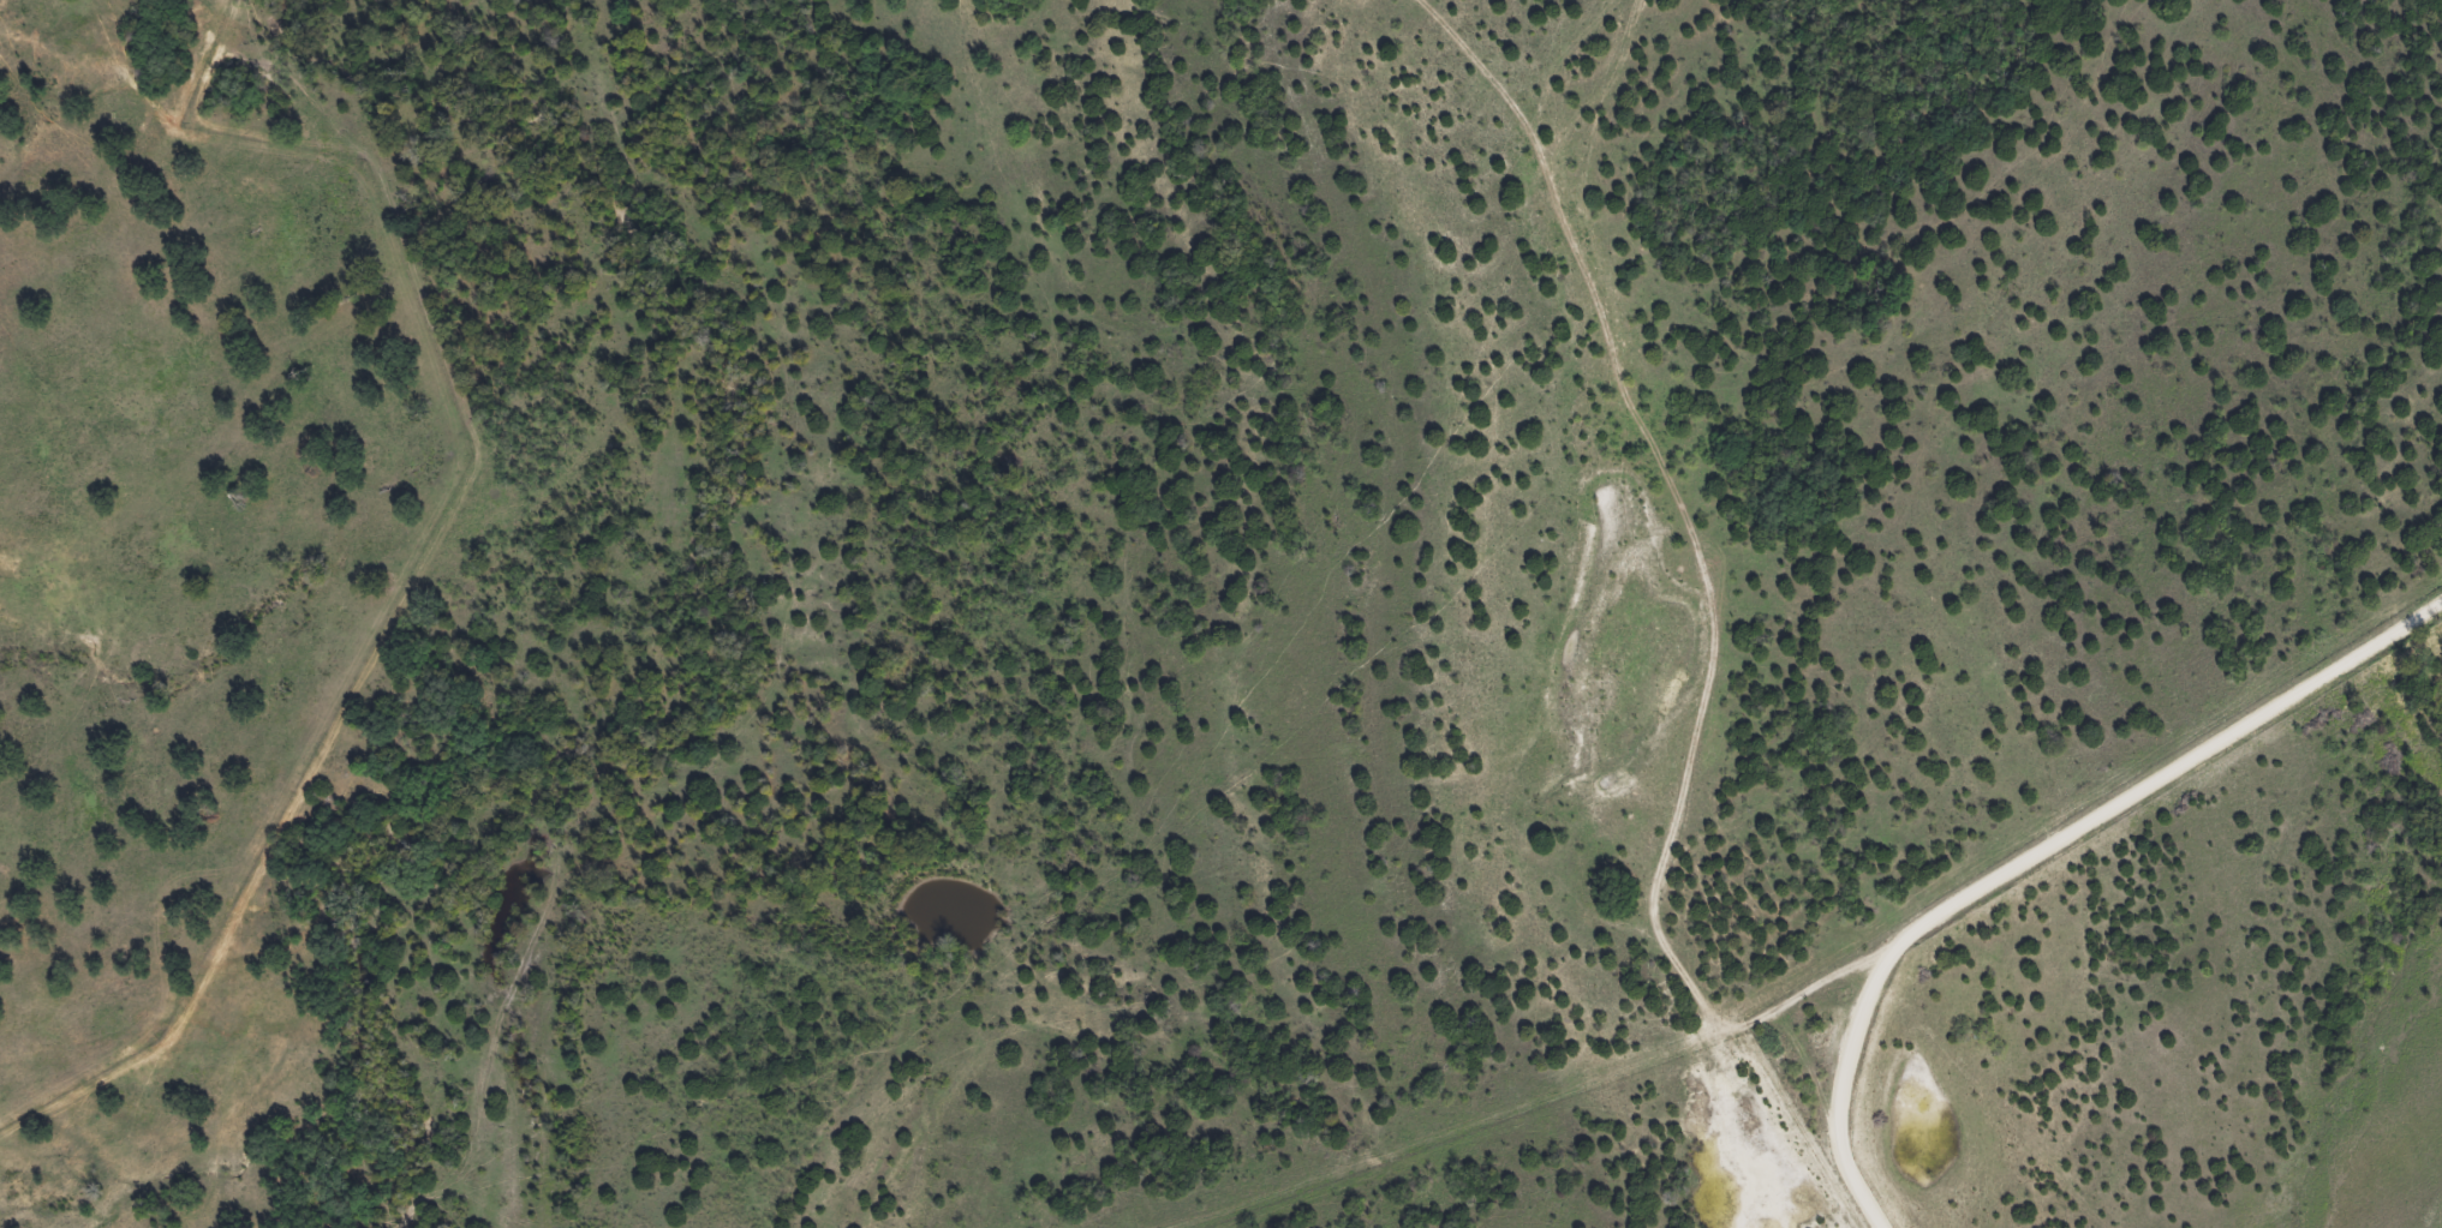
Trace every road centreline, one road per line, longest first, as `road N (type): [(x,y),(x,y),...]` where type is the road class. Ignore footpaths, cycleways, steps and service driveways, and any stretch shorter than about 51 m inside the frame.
road 1 (residential): [(1889,1227),(1856,1167),(1849,1110),(1881,998),(1911,948),(2040,858),(2441,609)]

